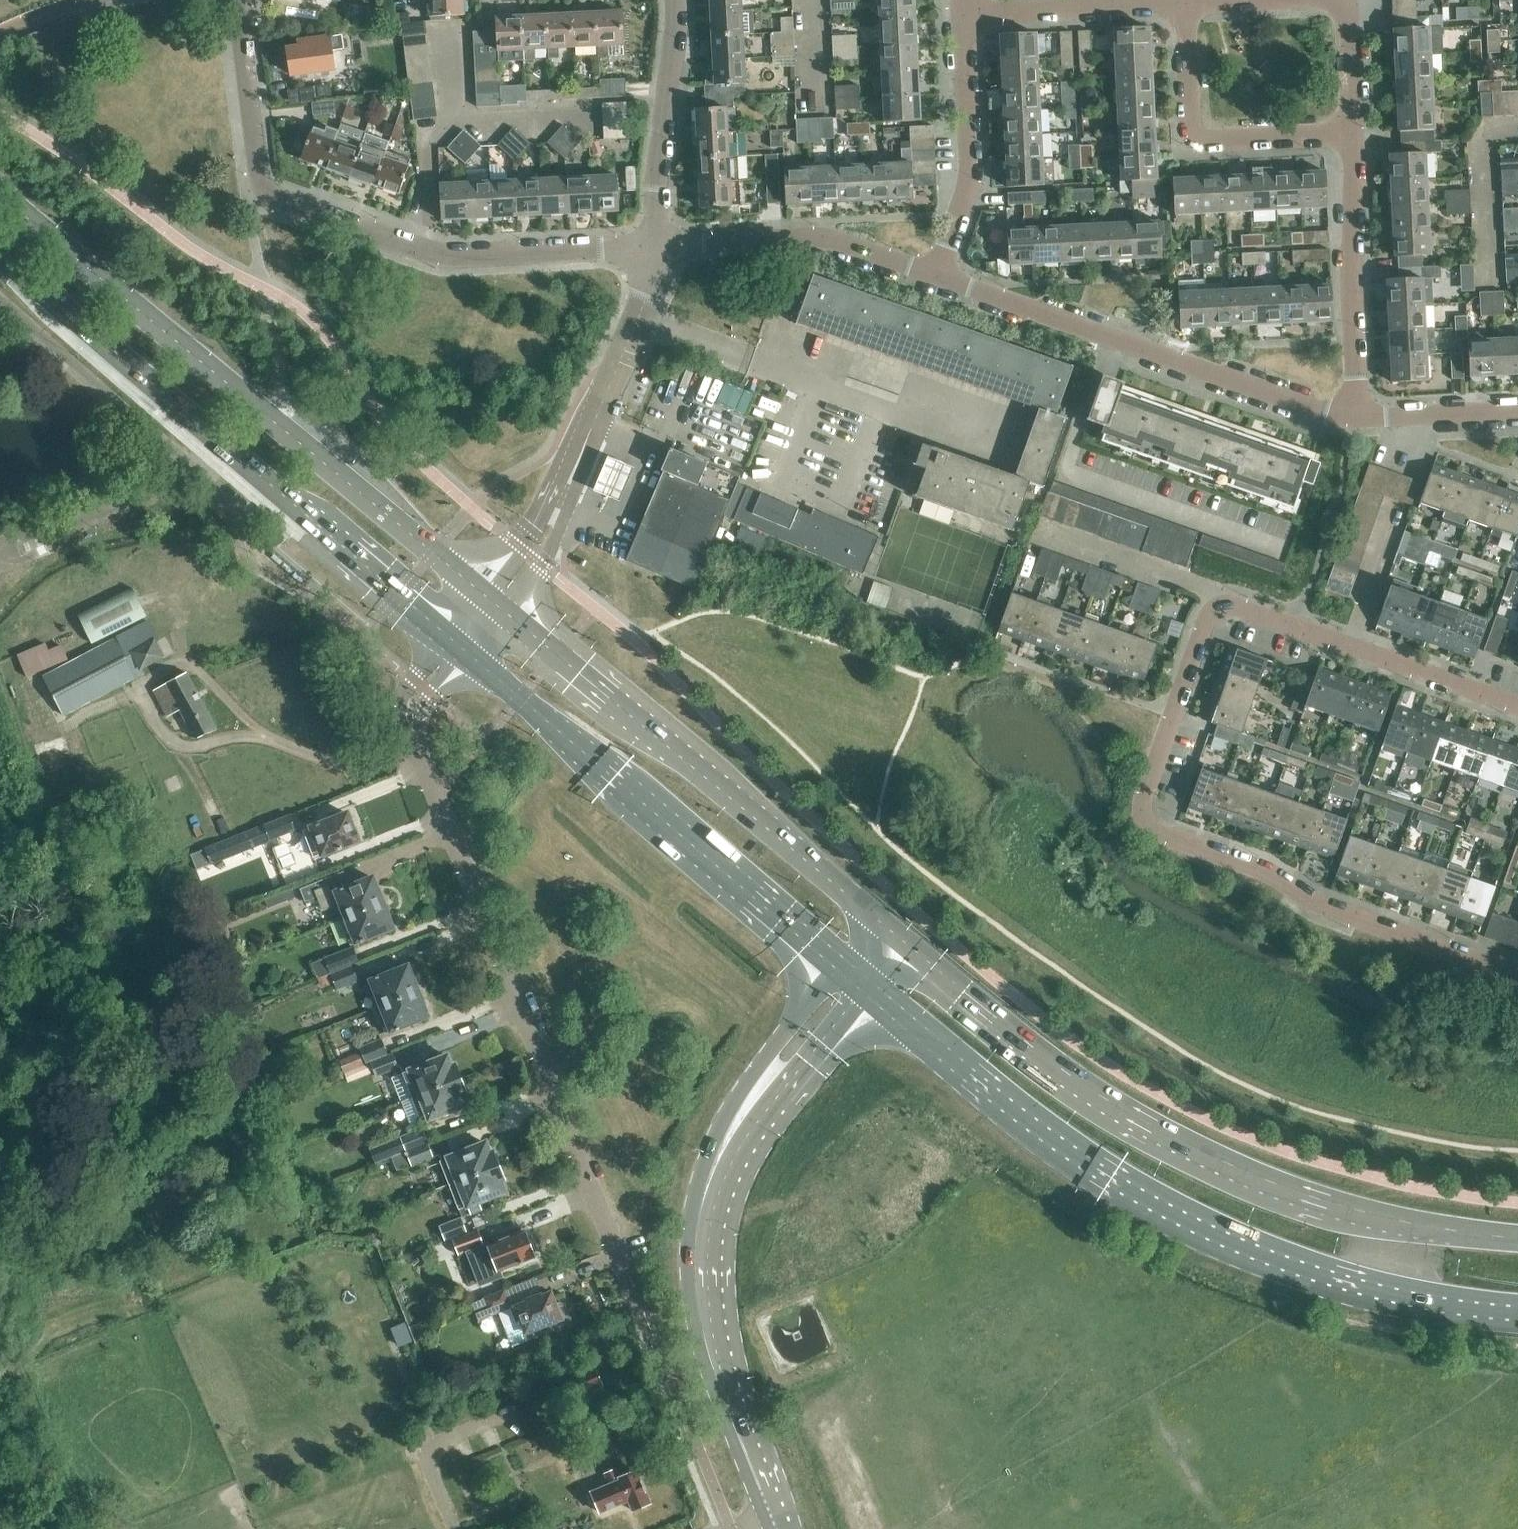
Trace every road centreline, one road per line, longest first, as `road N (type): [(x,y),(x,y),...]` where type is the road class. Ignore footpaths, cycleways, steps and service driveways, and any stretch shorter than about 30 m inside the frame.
road 1 (primary): [(873,991),(994,1094),(1091,1165),(1181,1217),(1329,1278),(1517,1312)]
road 2 (primary): [(1517,1237),(1301,1196),(1205,1156),(1024,1043),(897,936)]
road 3 (residential): [(422,686),(408,709),(410,728),(643,1310)]
road 4 (secondary): [(494,602),(0,196)]
road 5 (residential): [(1517,975),(1304,895),(1264,867),(1147,824),(1142,800),(1203,631),(1220,607)]
road 6 (secondary): [(0,255),(460,647)]
road 7 (residential): [(659,250),(447,259),(260,189),(241,0)]
road 8 (secondary): [(897,936),(494,602)]
road 9 (secondary): [(460,647),(846,967)]
road 10 (residential): [(1368,424),(936,275)]
road 11 (primary): [(846,967),(798,1017),(727,1115),(697,1199),(699,1243)]
road 12 (residential): [(1517,704),(1242,607),(1220,607)]
road 13 (primary): [(699,1243),(740,1154),(873,991)]
road 14 (residential): [(1184,0),(1194,143),(1355,135)]
road 15 (primary): [(779,1528),(710,1354),(698,1298),(699,1243)]
road 16 (residential): [(1368,424),(1355,135)]
road 17 (residential): [(936,275),(813,240),(659,250)]
road 18 (unclassified): [(494,602),(543,537),(624,354)]
road 19 (residential): [(936,275),(972,196),(968,9)]
road 20 (residential): [(659,250),(656,161),(676,70),(673,0)]
road 21 (residential): [(1220,607),(1204,588),(1042,531)]
road 22 (residential): [(968,9),(1148,0)]
road 23 (residential): [(1517,411),(1368,424)]
road 24 (residential): [(1355,135),(1352,0)]

